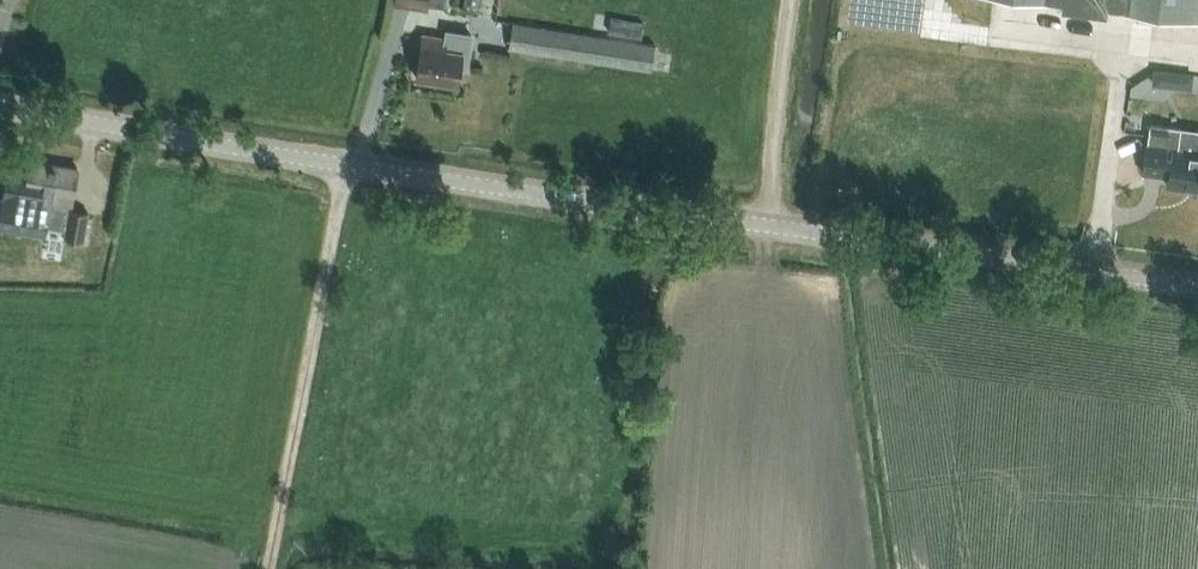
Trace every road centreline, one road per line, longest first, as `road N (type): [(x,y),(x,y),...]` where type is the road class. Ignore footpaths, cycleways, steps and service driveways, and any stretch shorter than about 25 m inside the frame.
road 1 (tertiary): [(1197,283),(0,110)]
road 2 (track): [(344,162),(261,568)]

